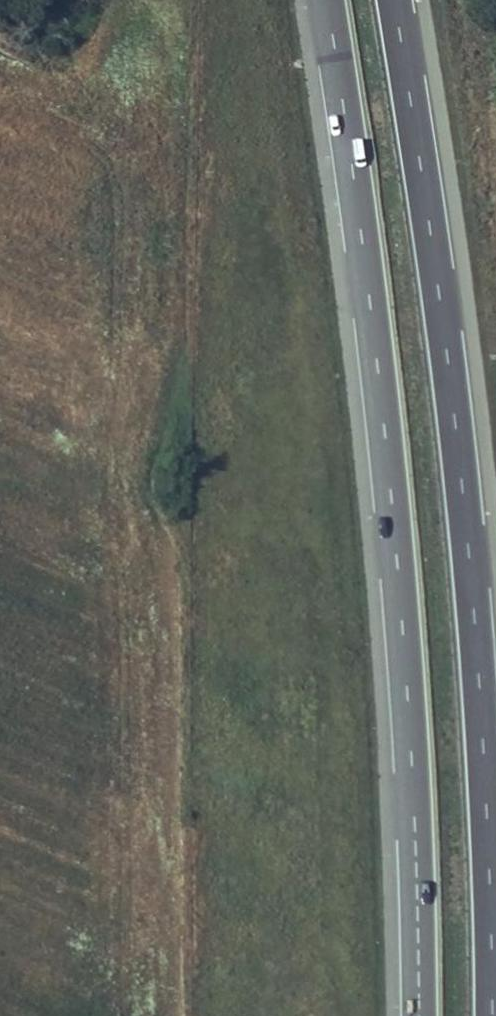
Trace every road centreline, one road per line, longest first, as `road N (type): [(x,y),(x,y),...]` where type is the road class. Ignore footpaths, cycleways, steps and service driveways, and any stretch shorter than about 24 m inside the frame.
road 1 (motorway): [(491,1015),(468,552),(391,0)]
road 2 (motorway): [(323,0),(366,271),(395,560),(417,1015)]

